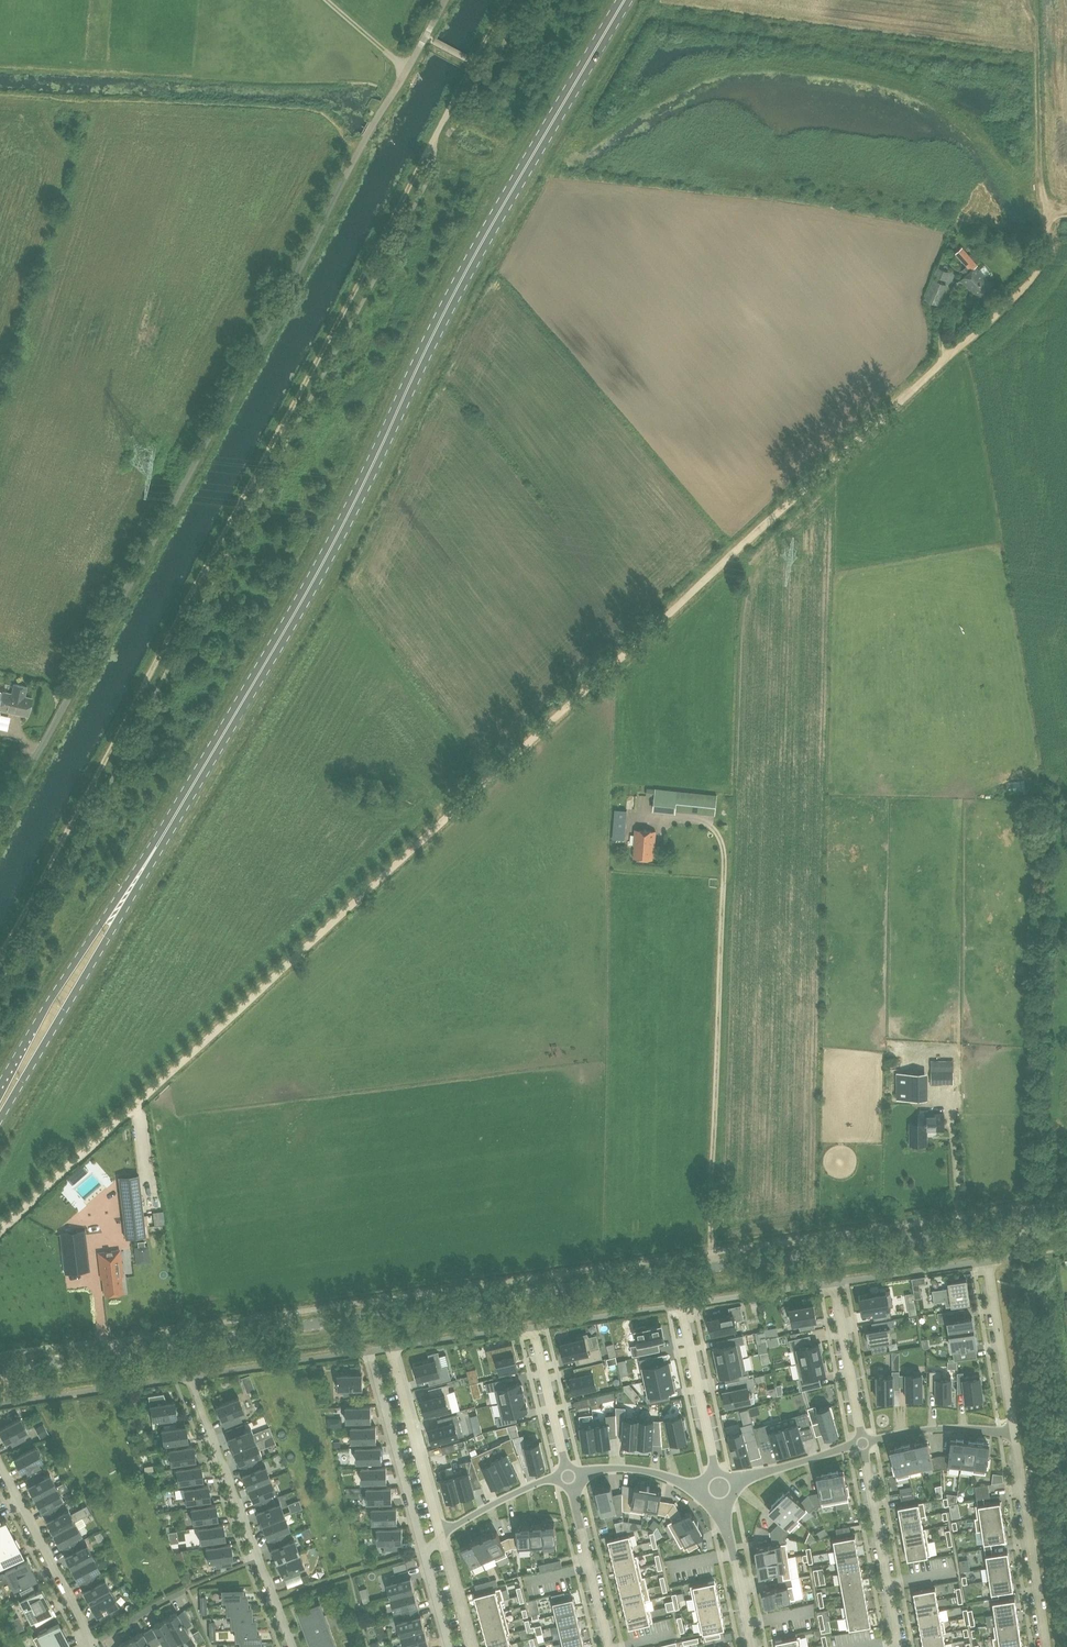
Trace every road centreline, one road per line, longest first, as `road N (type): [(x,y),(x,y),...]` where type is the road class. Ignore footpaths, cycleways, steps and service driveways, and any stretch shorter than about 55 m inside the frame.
road 1 (track): [(0,1232),(1006,305),(1040,266),(1046,230)]
road 2 (tertiary): [(0,1369),(1066,1217)]
road 3 (unclassified): [(0,810),(445,0)]
road 4 (track): [(434,139),(0,952)]
road 5 (primary): [(626,0),(451,299),(338,536),(204,773)]
road 6 (primary): [(0,1118),(204,773)]
road 7 (primary): [(204,773),(111,903),(0,1088)]
road 8 (residential): [(190,1376),(293,1646)]
road 9 (track): [(1046,230),(1037,0)]
road 10 (residential): [(1014,1430),(1046,1646)]
road 11 (residential): [(369,1351),(423,1551)]
road 12 (residential): [(864,1442),(900,1646)]
road 13 (residential): [(0,1465),(90,1632),(86,1646)]
road 14 (residential): [(439,1532),(393,1347)]
road 15 (residential): [(718,1482),(682,1305)]
road 16 (residential): [(569,1474),(610,1646)]
road 17 (residential): [(989,1260),(1014,1430)]
road 18 (residential): [(752,1646),(718,1482)]
road 19 (residential): [(835,1282),(864,1442)]
road 20 (residential): [(569,1474),(642,1469),(698,1486),(718,1482)]
road 21 (residential): [(718,1482),(864,1442)]
road 22 (residential): [(864,1442),(938,1428),(1014,1430)]
road 23 (residential): [(536,1330),(569,1474)]
road 24 (residential): [(439,1532),(569,1474)]
road 25 (track): [(509,0),(446,116)]

